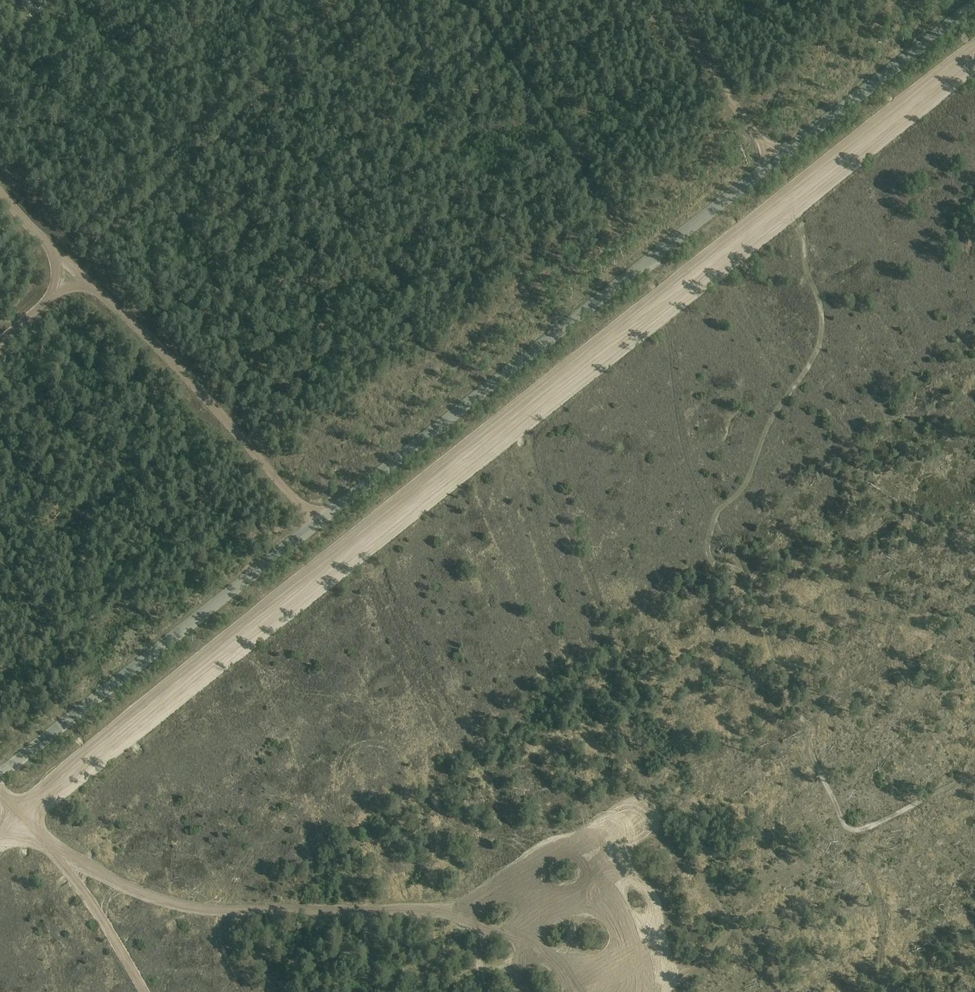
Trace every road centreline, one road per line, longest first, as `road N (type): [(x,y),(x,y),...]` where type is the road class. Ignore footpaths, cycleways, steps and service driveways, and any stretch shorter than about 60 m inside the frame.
road 1 (track): [(974,51),(0,844)]

